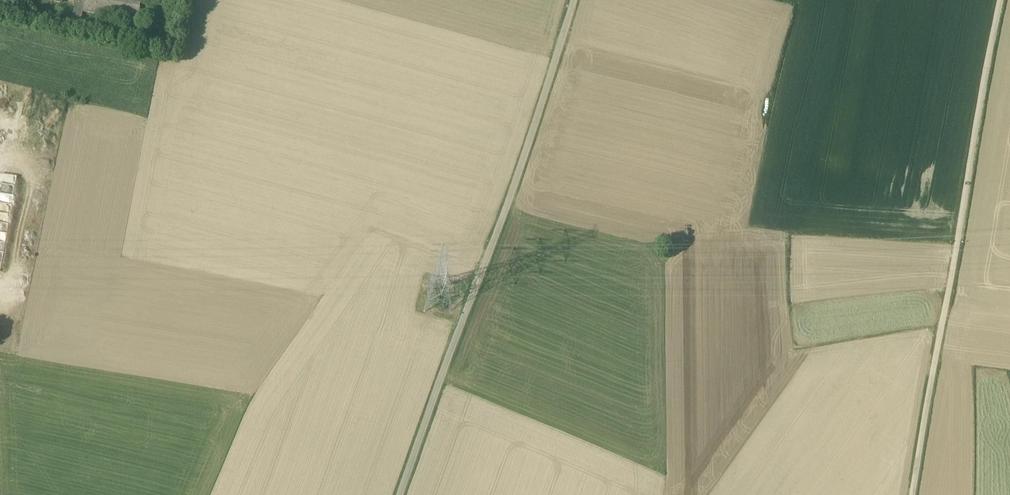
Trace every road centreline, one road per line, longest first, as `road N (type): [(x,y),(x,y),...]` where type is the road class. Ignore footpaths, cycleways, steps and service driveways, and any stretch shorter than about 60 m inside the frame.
road 1 (unclassified): [(402,494),(574,0)]
road 2 (unclassified): [(913,494),(1001,0)]

